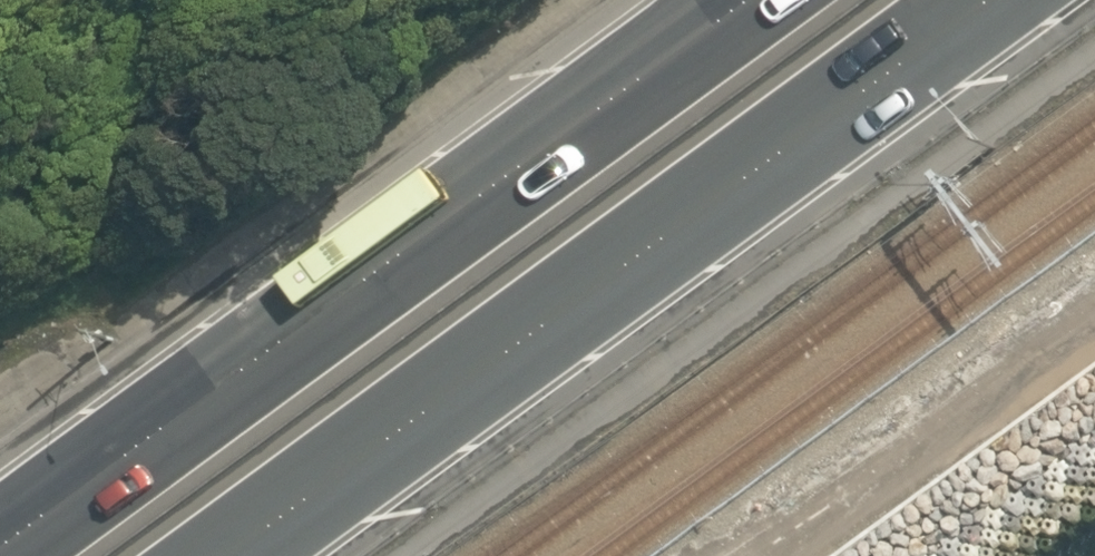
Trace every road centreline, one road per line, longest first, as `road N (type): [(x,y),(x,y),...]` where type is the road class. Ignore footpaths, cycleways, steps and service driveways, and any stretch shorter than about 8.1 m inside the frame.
road 1 (trunk): [(1049,0),(291,555)]
road 2 (trunk): [(0,544),(392,250),(747,0)]

